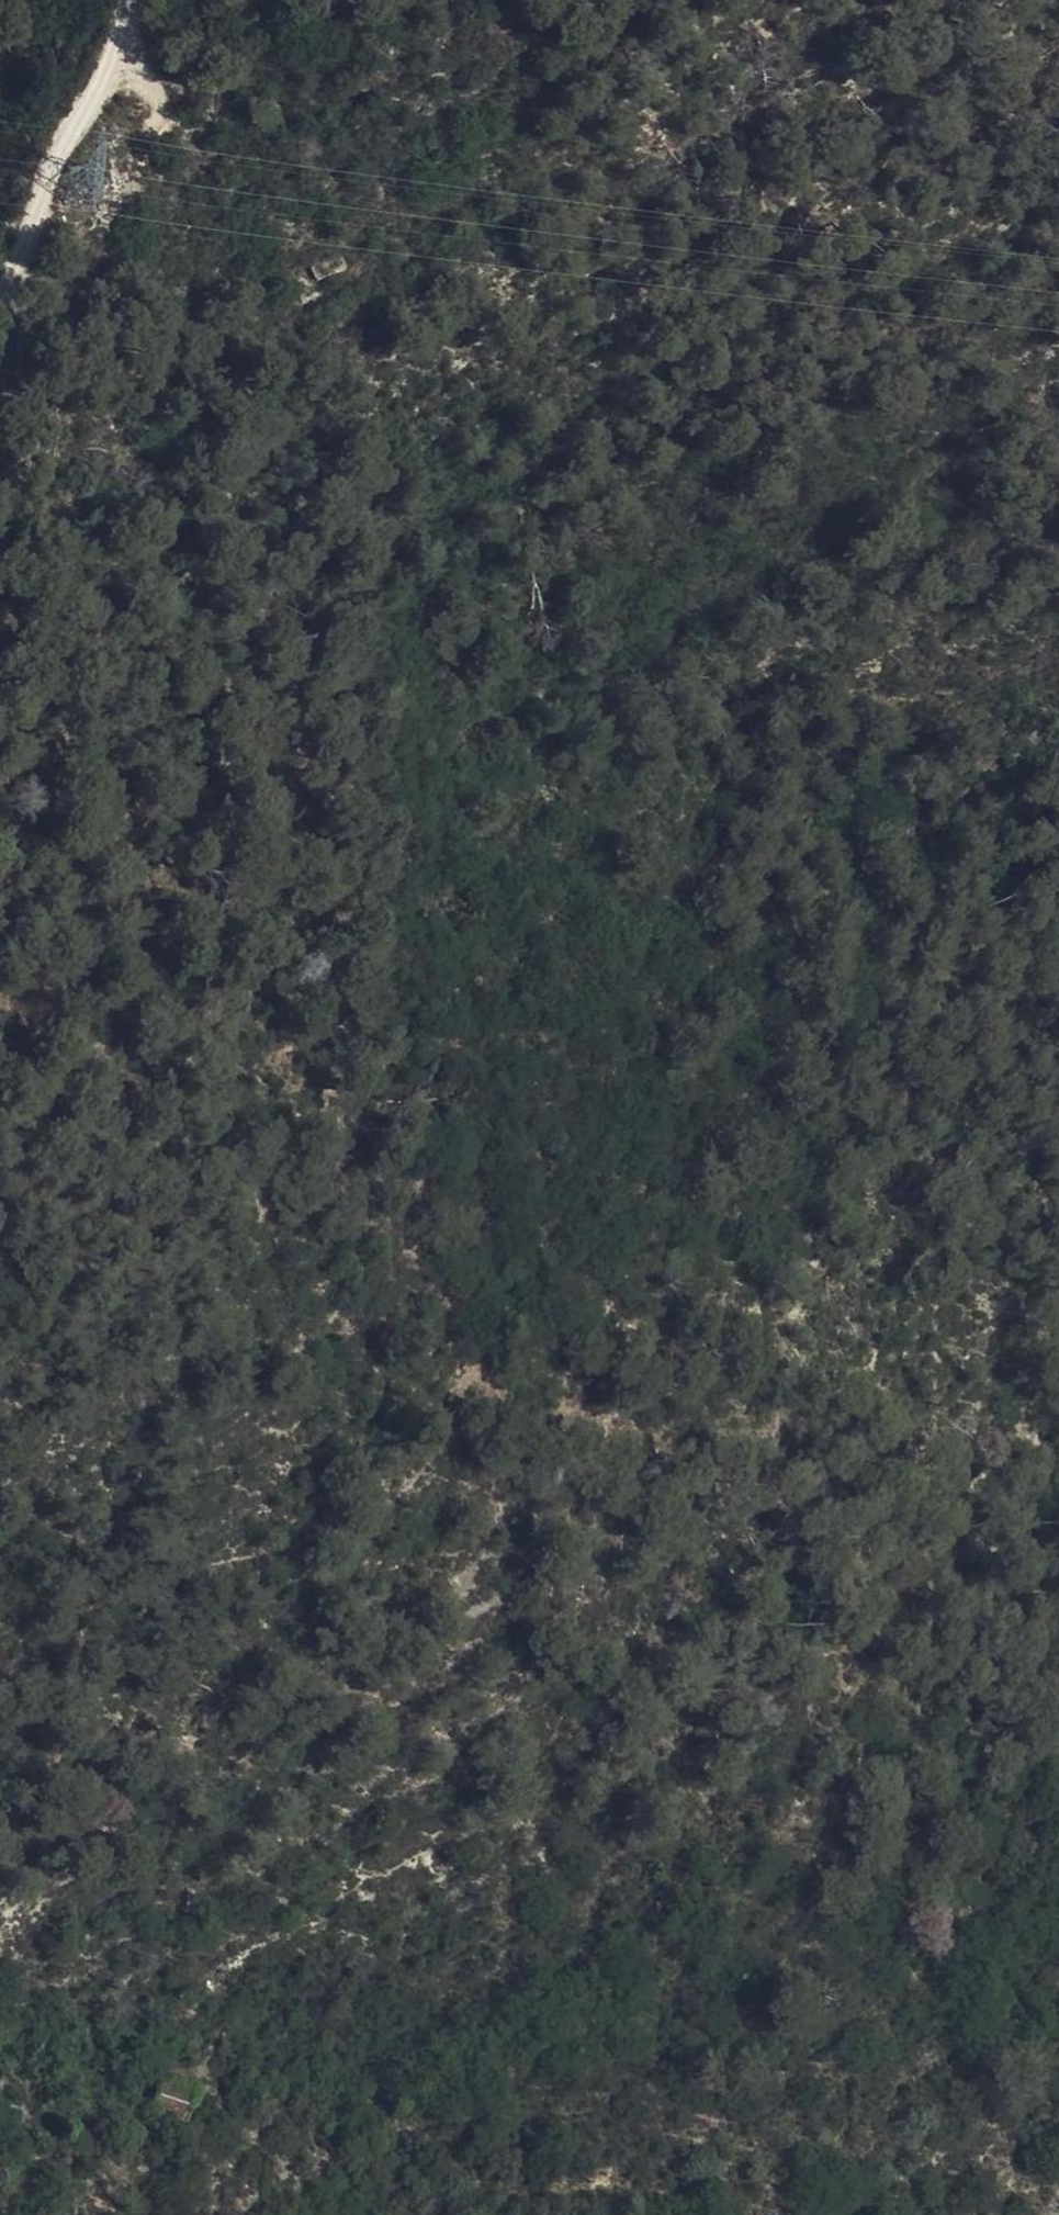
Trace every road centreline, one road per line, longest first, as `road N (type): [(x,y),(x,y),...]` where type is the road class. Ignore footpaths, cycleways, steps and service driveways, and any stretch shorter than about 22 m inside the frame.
road 1 (track): [(0,313),(54,153),(113,68),(125,0)]

